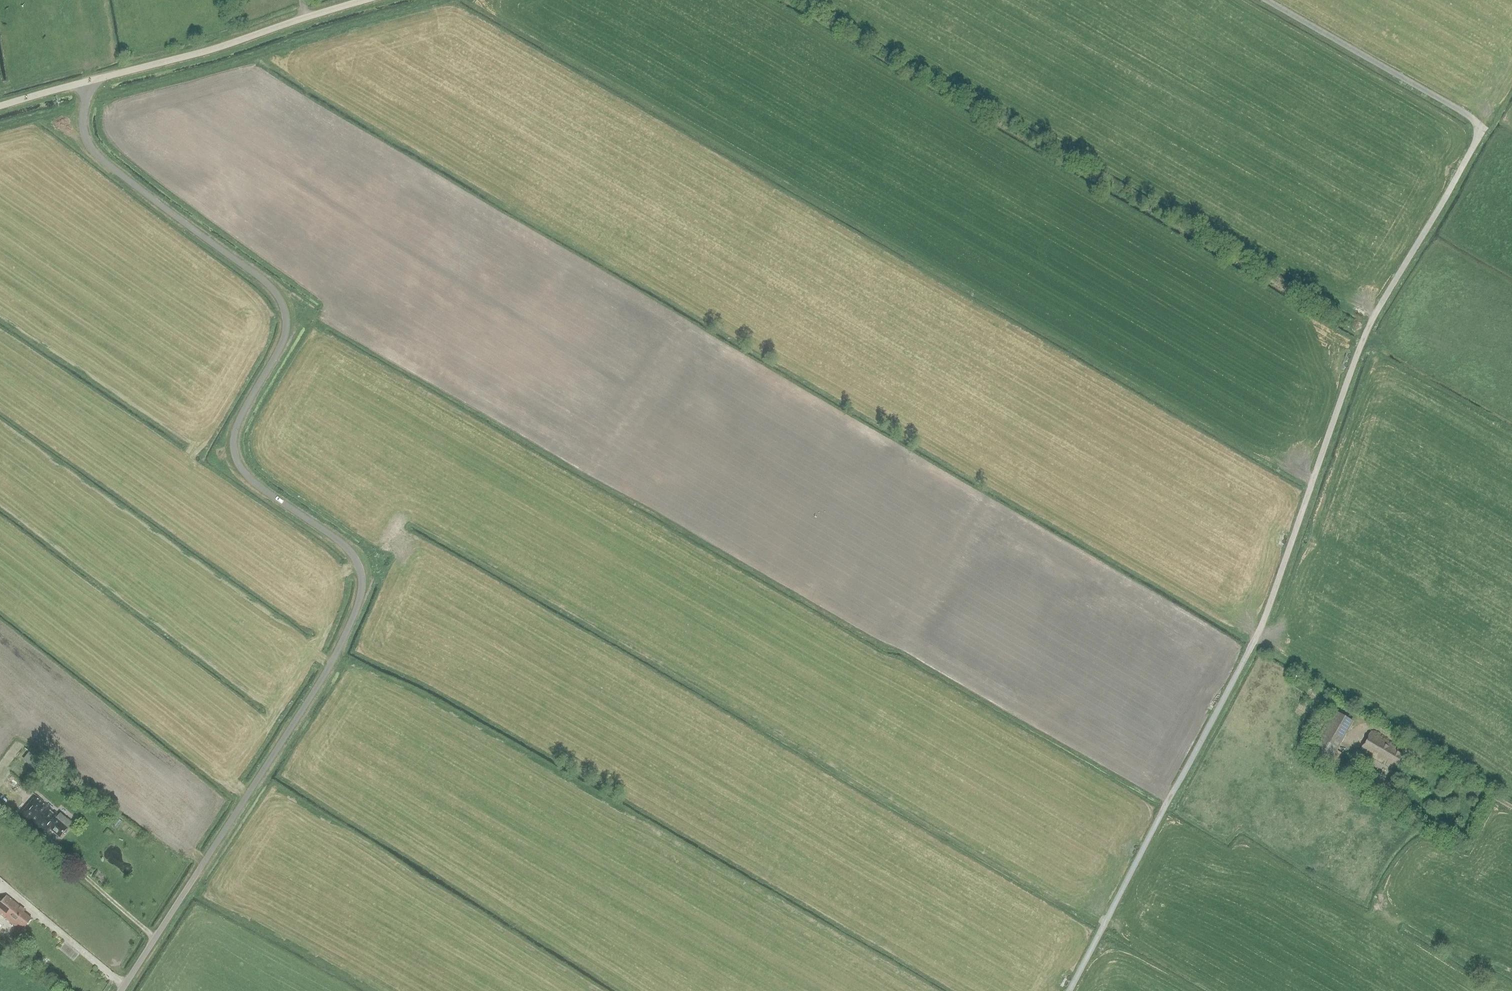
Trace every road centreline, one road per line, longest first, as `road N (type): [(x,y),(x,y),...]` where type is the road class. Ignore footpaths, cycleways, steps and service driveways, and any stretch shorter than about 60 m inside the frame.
road 1 (track): [(1267,0),(1472,117),(1479,134),(1360,344),(1255,639),(1069,990)]
road 2 (residential): [(121,990),(344,644),(362,597),(360,567),(345,544),(254,482),(235,454),(240,418),(287,332),(285,307),(271,287),(97,154),(83,123),(87,80)]
road 3 (unclassified): [(87,80),(363,0)]
road 4 (track): [(1364,721),(1511,804)]

